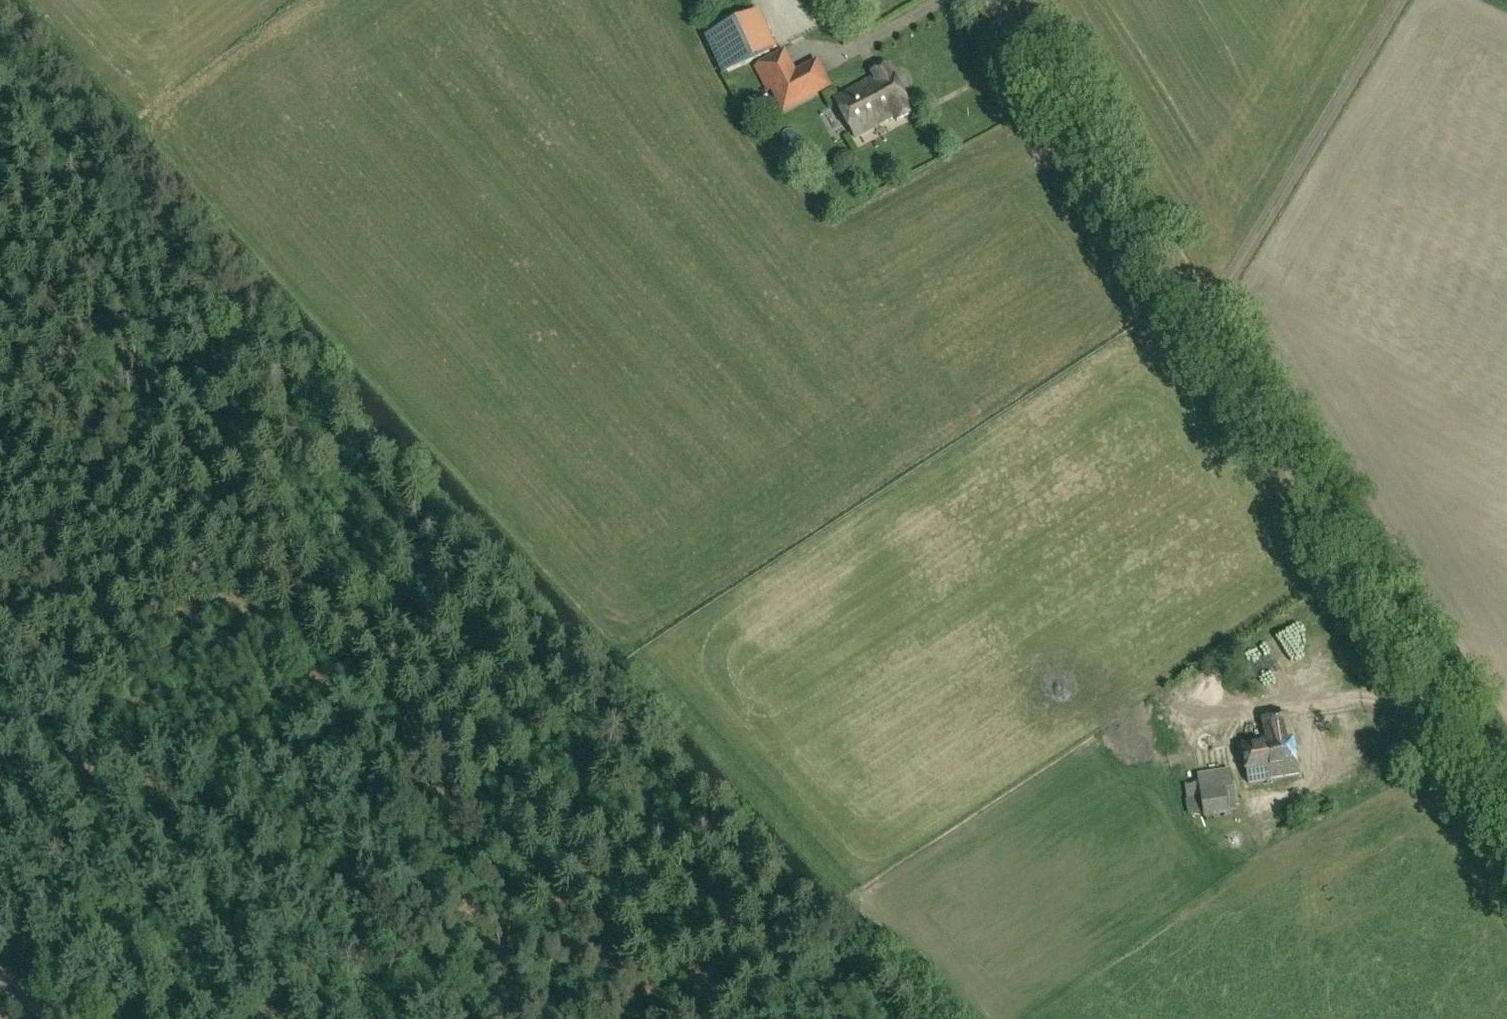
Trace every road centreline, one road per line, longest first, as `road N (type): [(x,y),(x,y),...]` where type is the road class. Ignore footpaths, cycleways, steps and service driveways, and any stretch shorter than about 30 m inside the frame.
road 1 (unclassified): [(1506,806),(996,0)]

